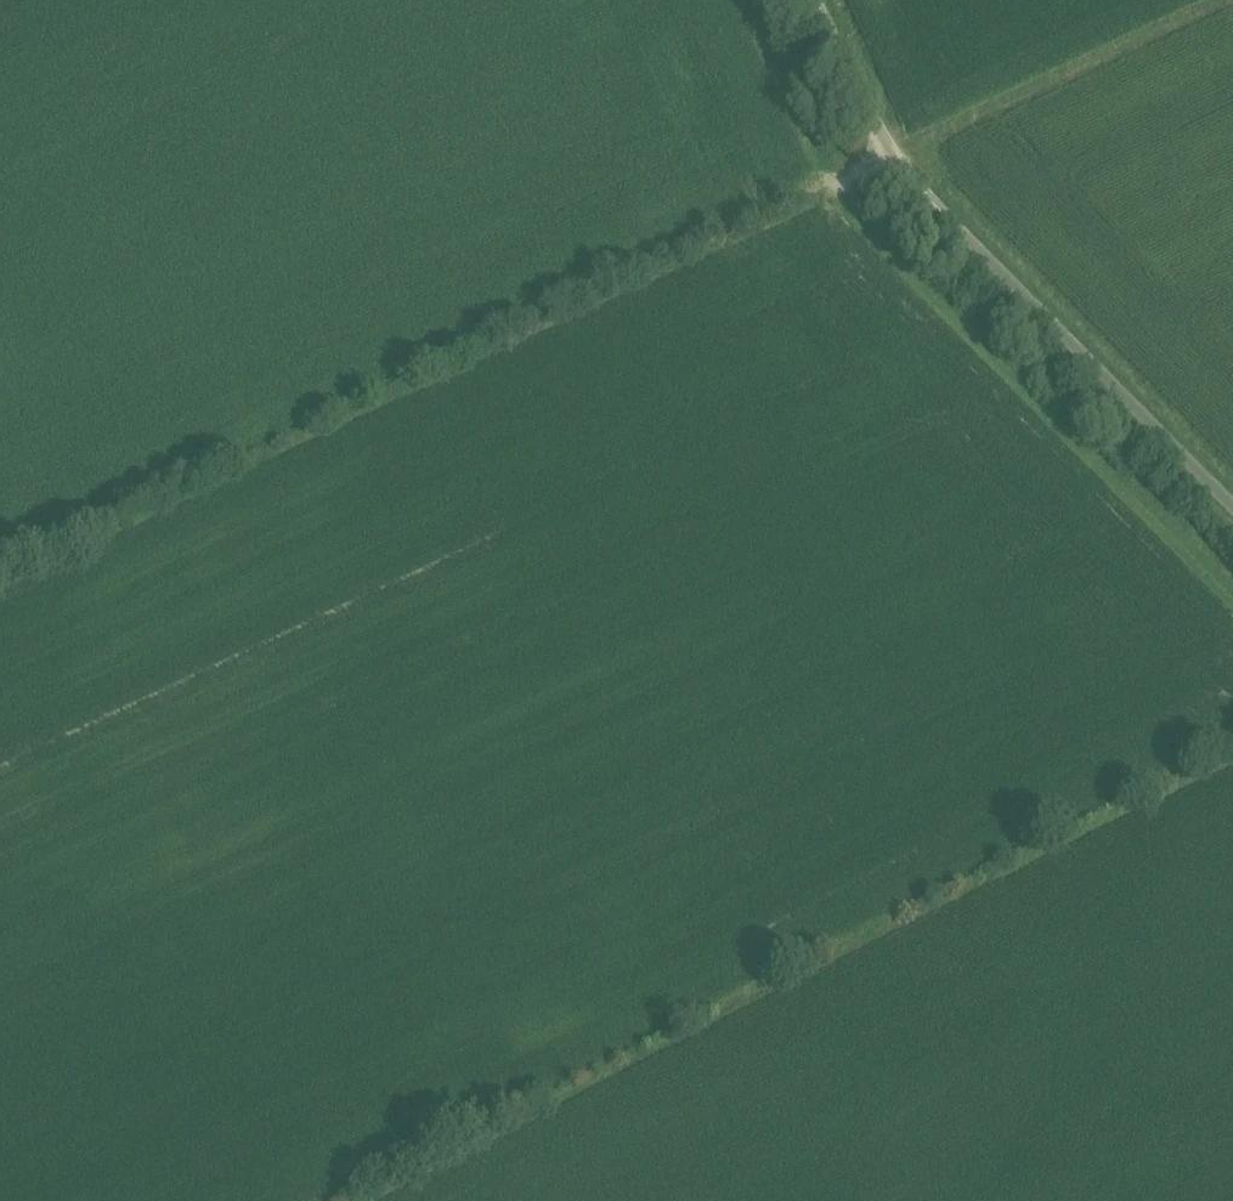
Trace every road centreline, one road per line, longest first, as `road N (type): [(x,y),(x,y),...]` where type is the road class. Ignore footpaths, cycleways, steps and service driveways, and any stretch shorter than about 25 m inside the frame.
road 1 (residential): [(1232,510),(837,68),(805,0)]

